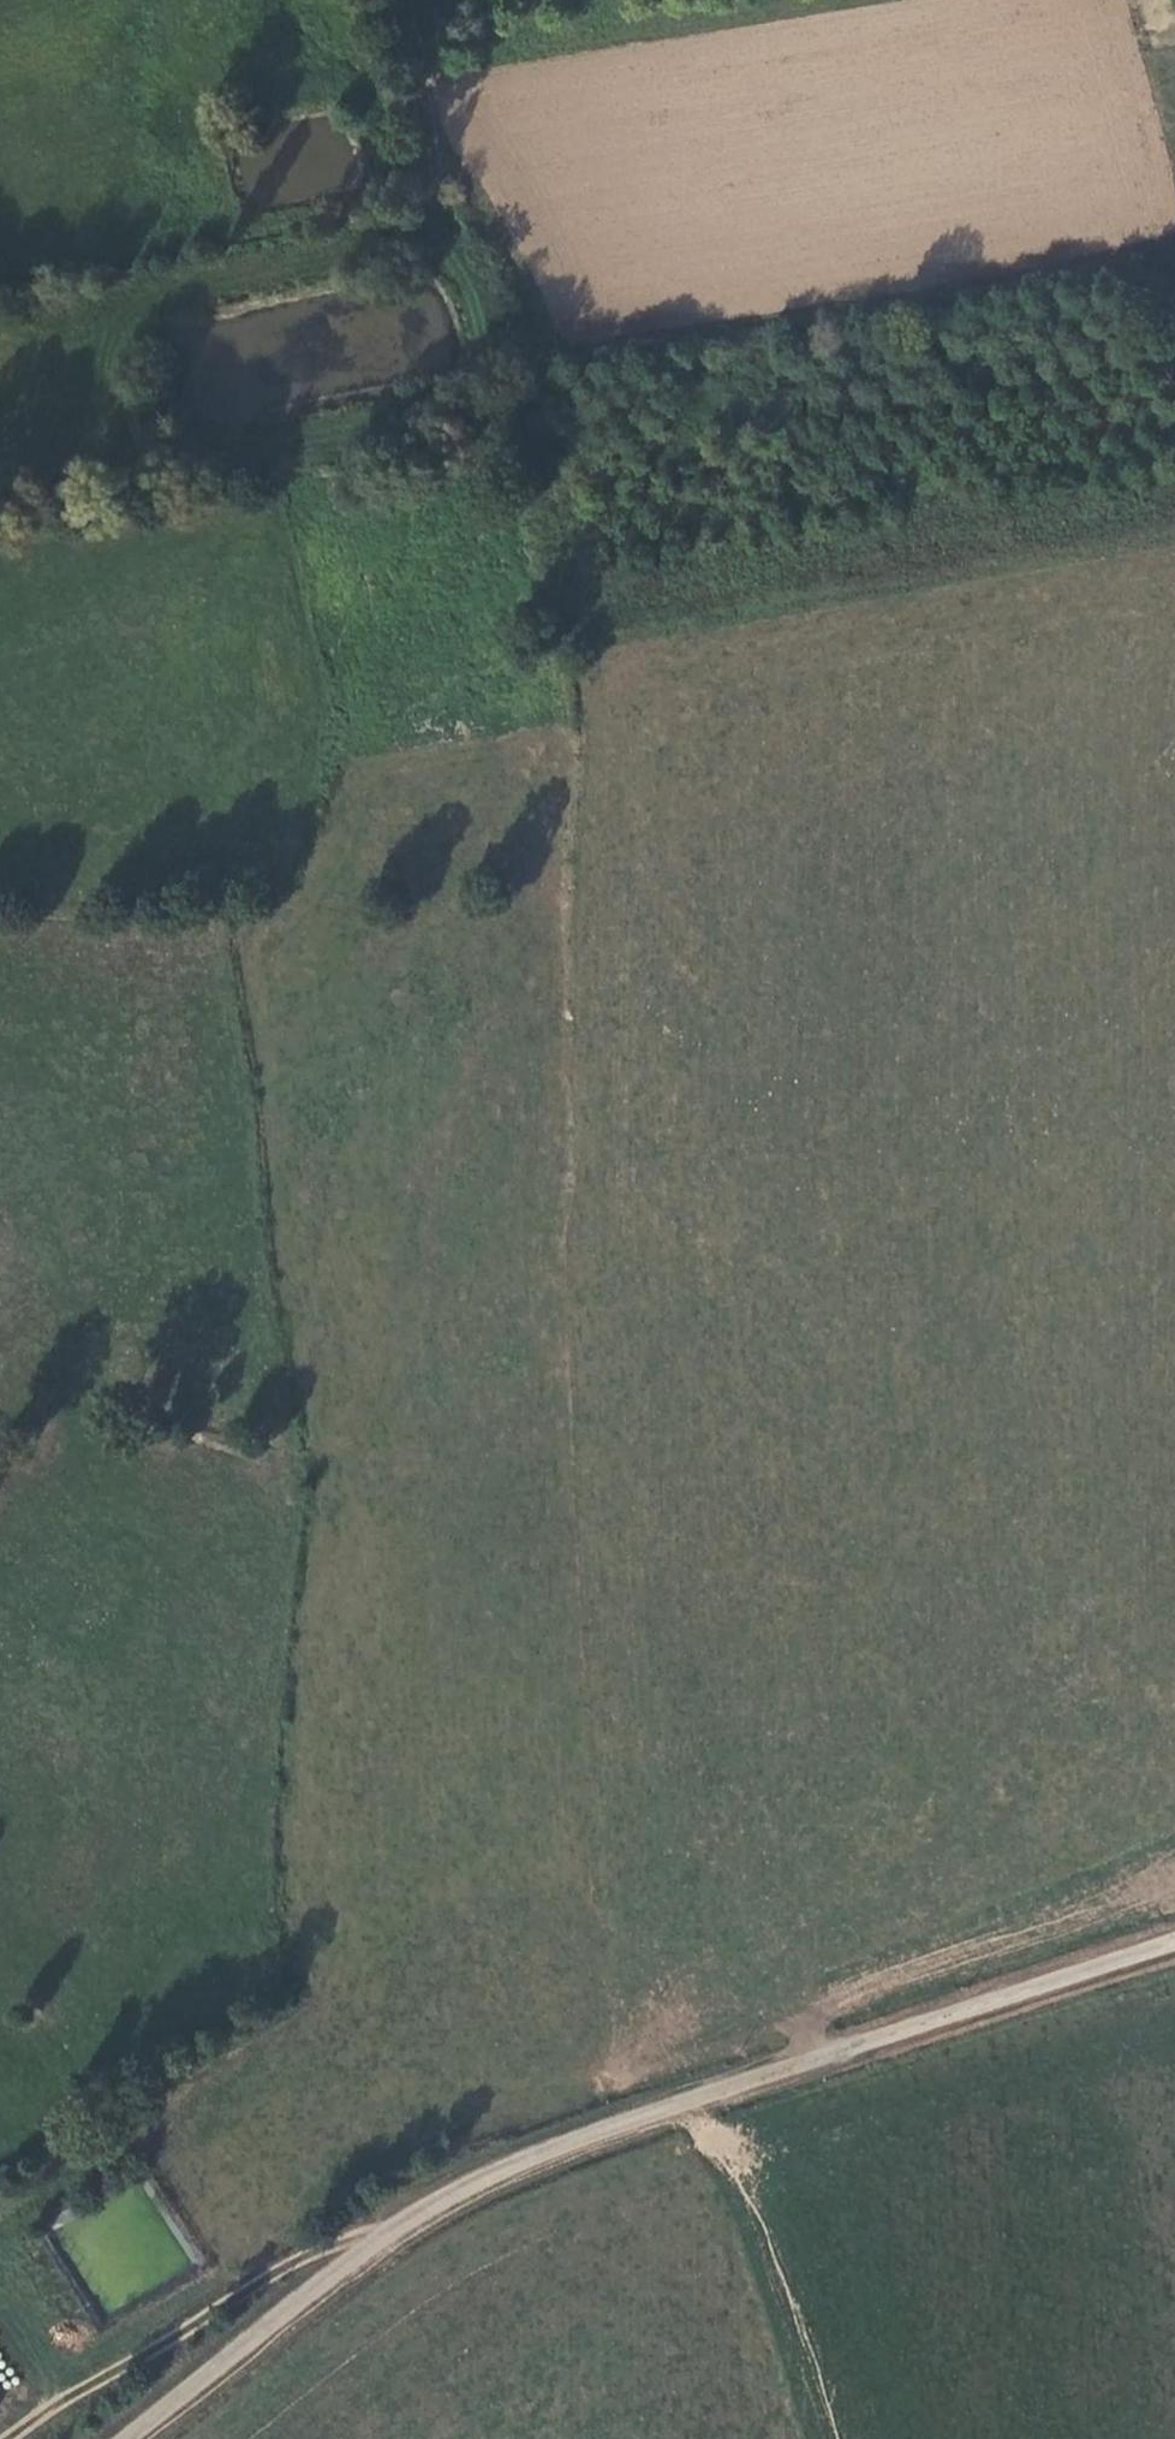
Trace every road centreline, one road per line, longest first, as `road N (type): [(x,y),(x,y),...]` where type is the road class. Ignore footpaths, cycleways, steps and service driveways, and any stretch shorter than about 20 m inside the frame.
road 1 (unclassified): [(128,2438),(396,2229),(452,2195),(668,2108),(1174,1943)]

